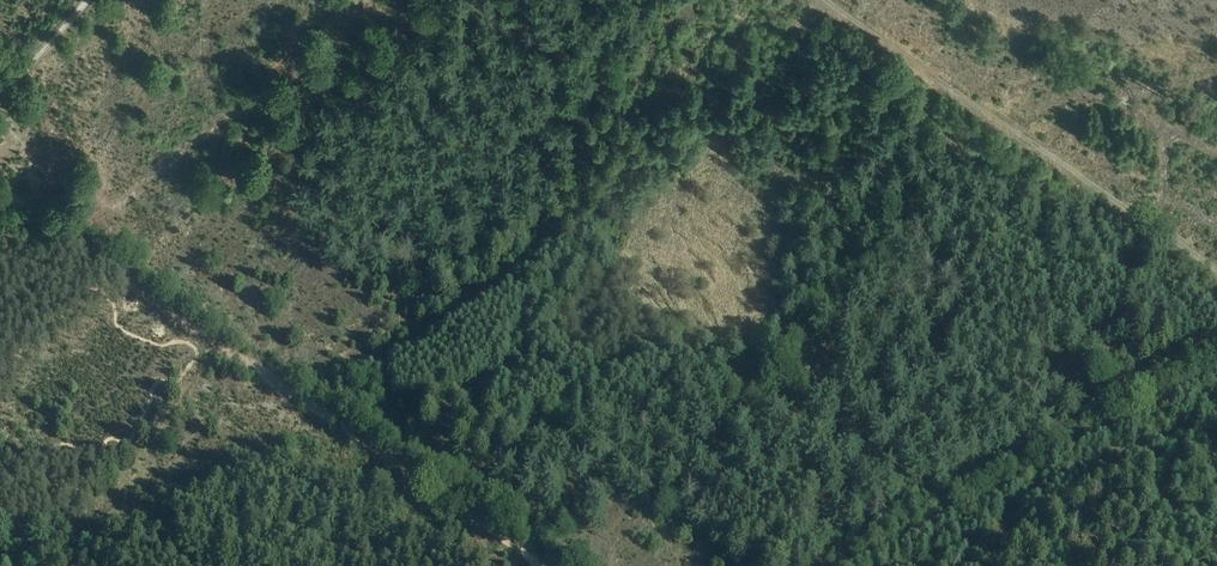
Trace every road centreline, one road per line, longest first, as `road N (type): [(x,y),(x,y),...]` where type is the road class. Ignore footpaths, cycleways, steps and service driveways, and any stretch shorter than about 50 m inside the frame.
road 1 (track): [(545,565),(0,193)]
road 2 (track): [(1216,271),(818,0)]
road 3 (track): [(857,565),(1216,373)]
road 4 (track): [(88,0),(0,99)]

